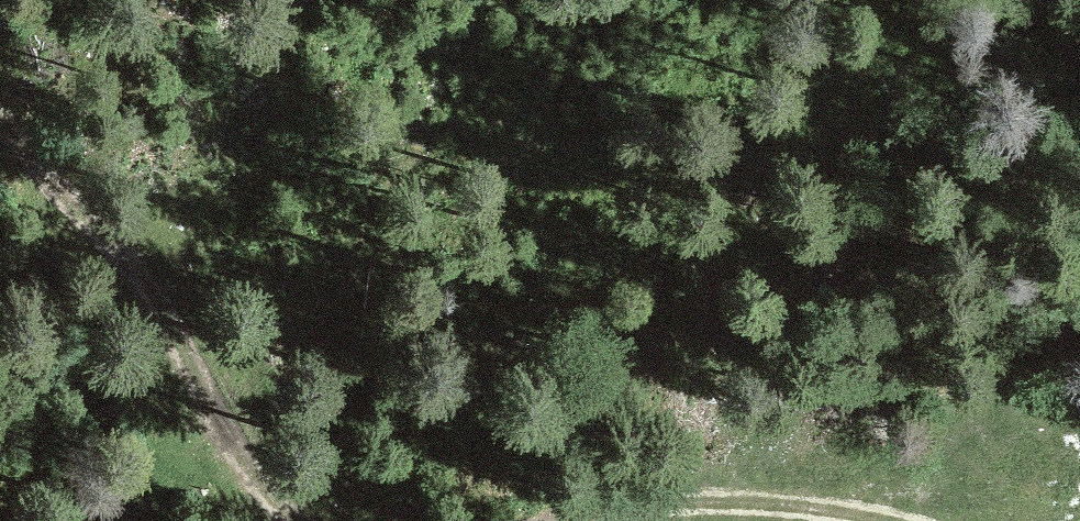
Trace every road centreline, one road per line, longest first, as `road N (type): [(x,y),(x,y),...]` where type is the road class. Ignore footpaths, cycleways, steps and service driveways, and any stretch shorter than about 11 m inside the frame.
road 1 (track): [(0,115),(71,198),(194,375),(283,520)]
road 2 (track): [(559,520),(607,510),(755,500)]

